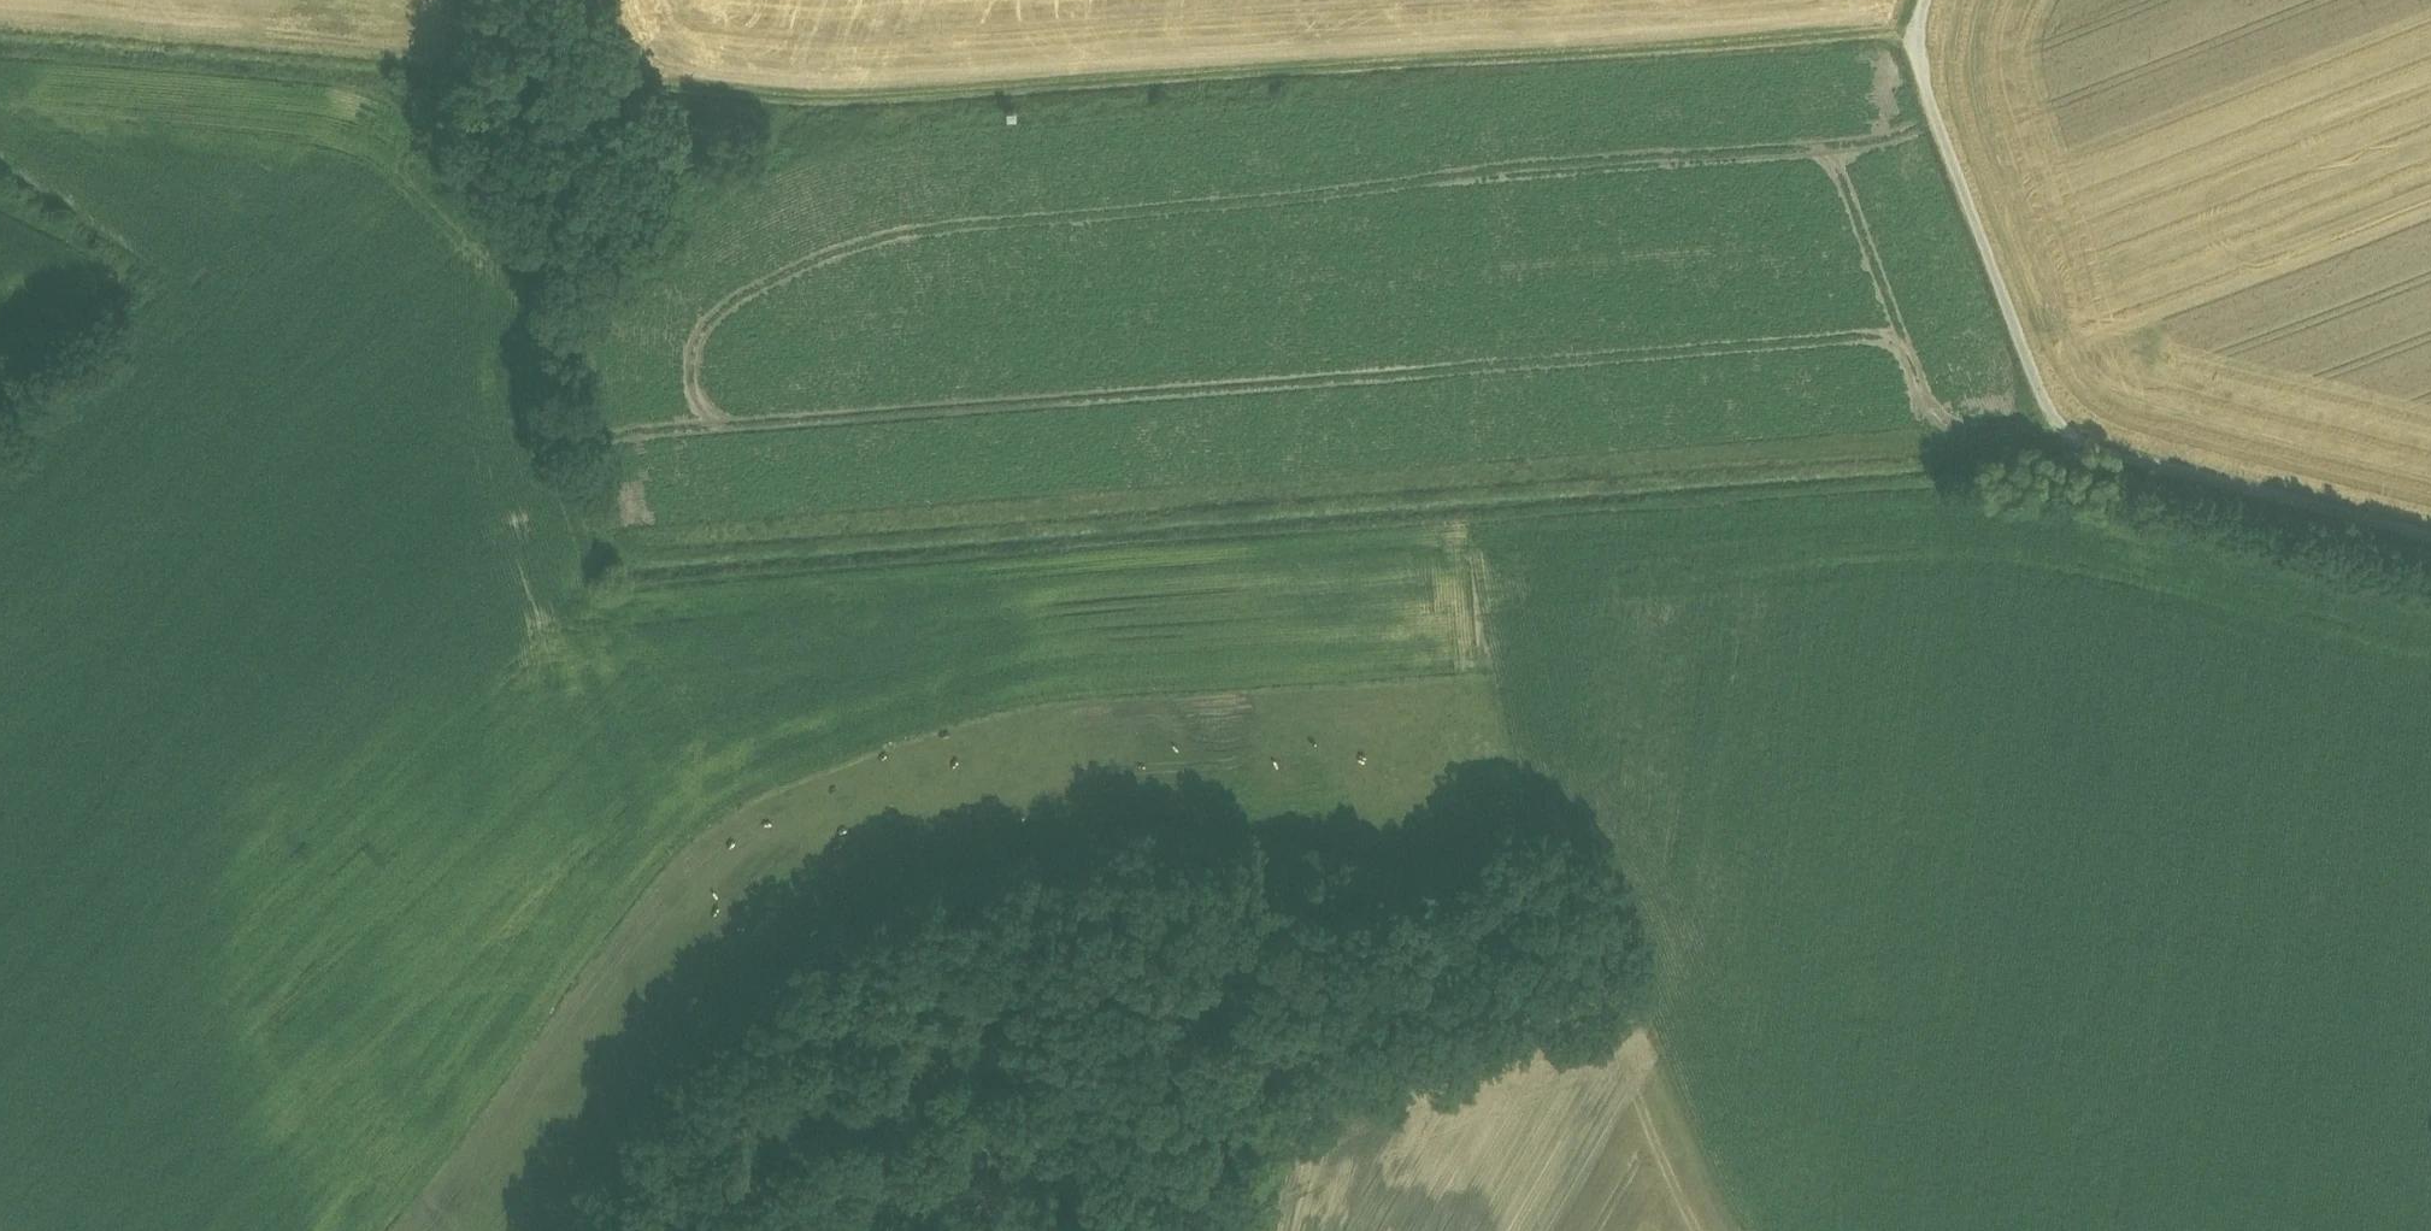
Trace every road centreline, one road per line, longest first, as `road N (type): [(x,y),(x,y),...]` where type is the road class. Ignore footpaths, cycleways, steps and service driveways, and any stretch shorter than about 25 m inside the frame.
road 1 (unclassified): [(1935,0),(1919,45),(1944,131),(2063,432),(2120,461),(2430,538)]

